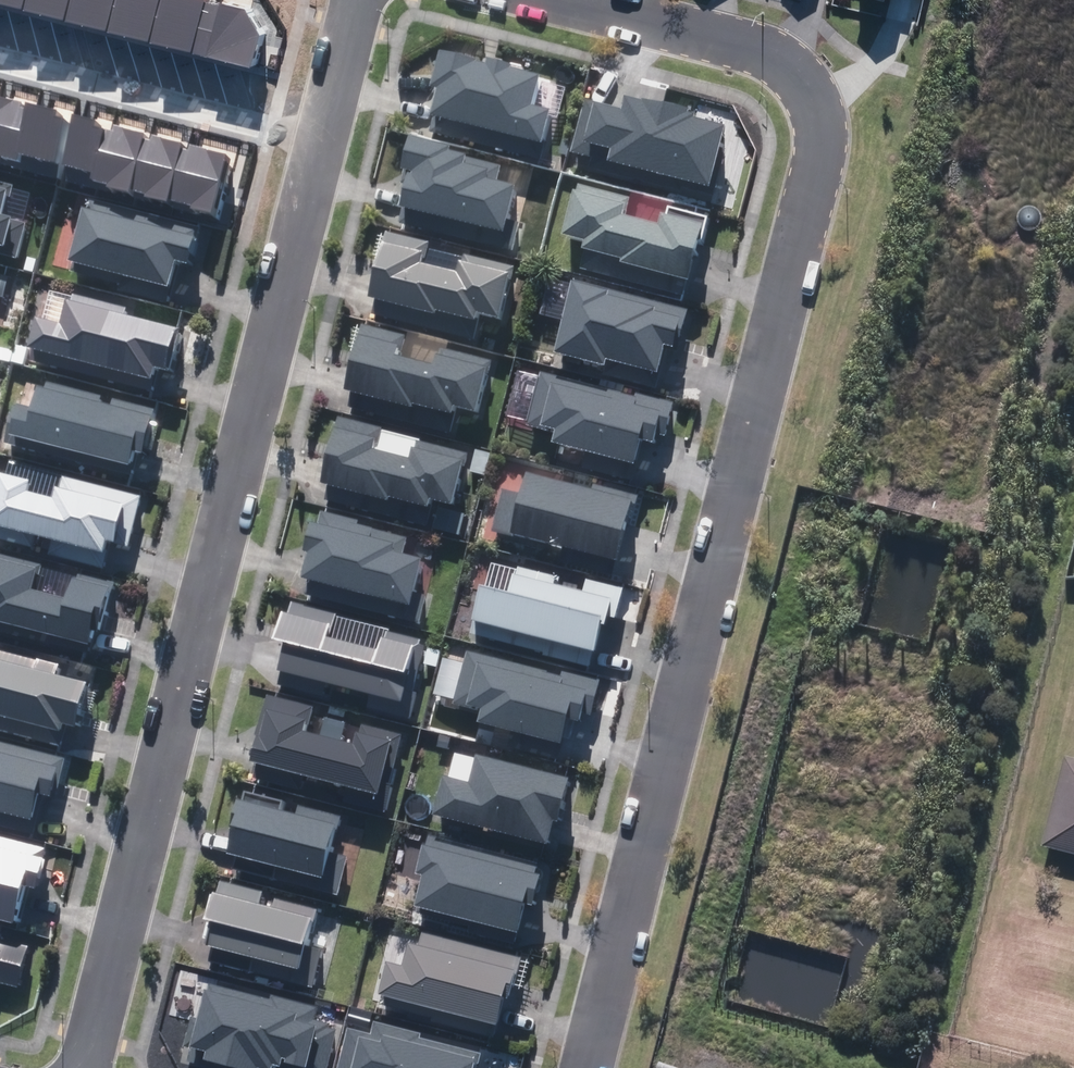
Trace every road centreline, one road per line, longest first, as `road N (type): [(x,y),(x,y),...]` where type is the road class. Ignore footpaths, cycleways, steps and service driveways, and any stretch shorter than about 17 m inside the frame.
road 1 (residential): [(585,1067),(822,123),(820,89),(777,56),(571,0)]
road 2 (residential): [(329,128),(80,1067)]
road 3 (residential): [(329,128),(0,47)]
road 4 (residential): [(363,0),(329,128)]

